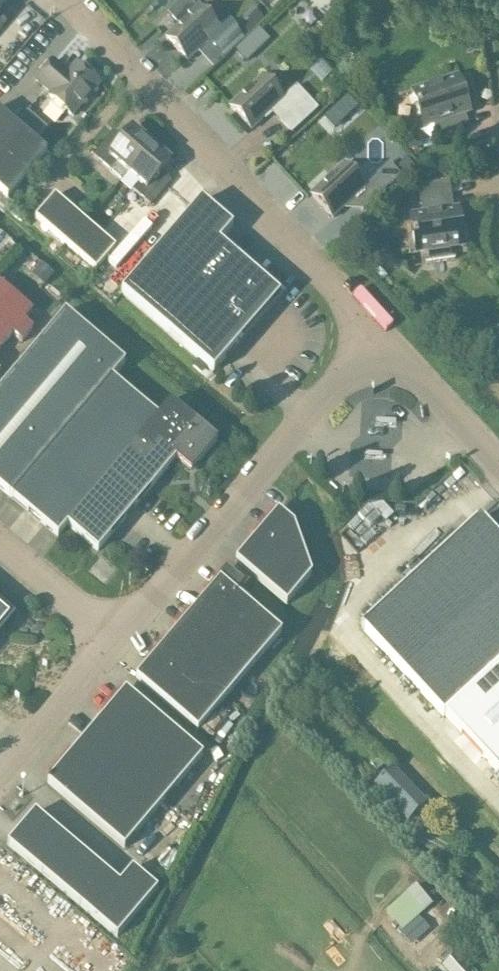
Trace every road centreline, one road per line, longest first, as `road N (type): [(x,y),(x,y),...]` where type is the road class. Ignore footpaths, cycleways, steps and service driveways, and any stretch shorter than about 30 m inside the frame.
road 1 (unclassified): [(375,339),(64,0)]
road 2 (unclassified): [(112,640),(375,339)]
road 3 (unclassified): [(498,471),(375,339)]
road 4 (unclassified): [(0,773),(112,640)]
road 5 (unclassified): [(112,640),(0,545)]

